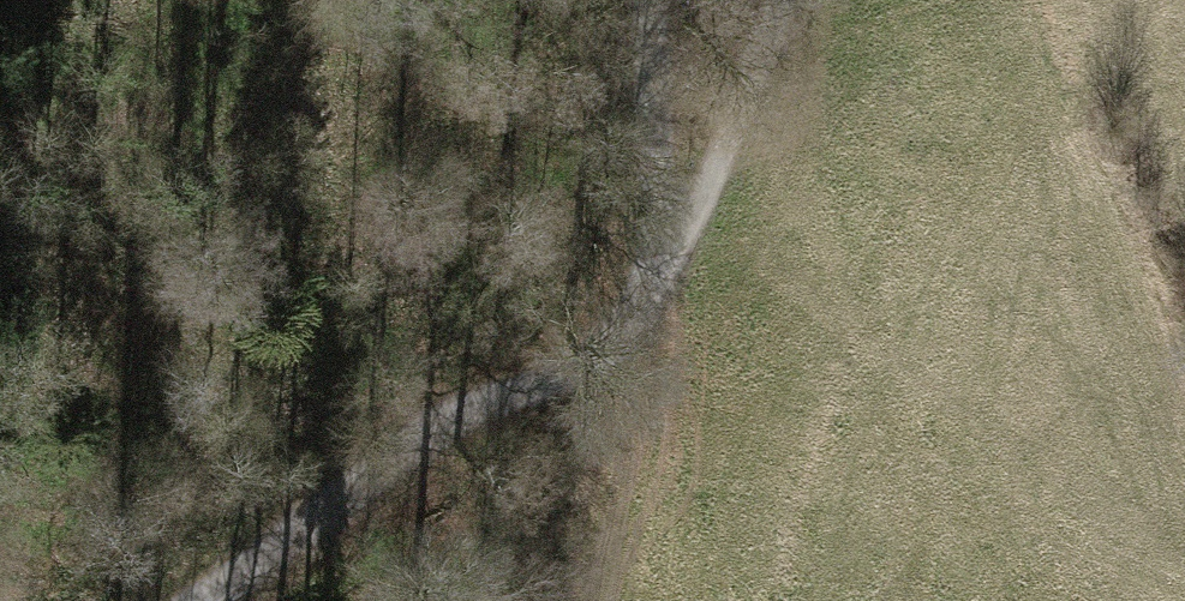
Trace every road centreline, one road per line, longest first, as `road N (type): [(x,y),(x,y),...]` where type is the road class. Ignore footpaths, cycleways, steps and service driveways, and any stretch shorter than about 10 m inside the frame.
road 1 (motorway): [(1048,600),(672,570),(0,478)]
road 2 (track): [(660,259),(581,367),(400,450),(191,600)]
road 3 (track): [(660,259),(772,0)]
road 4 (track): [(660,259),(639,0)]

